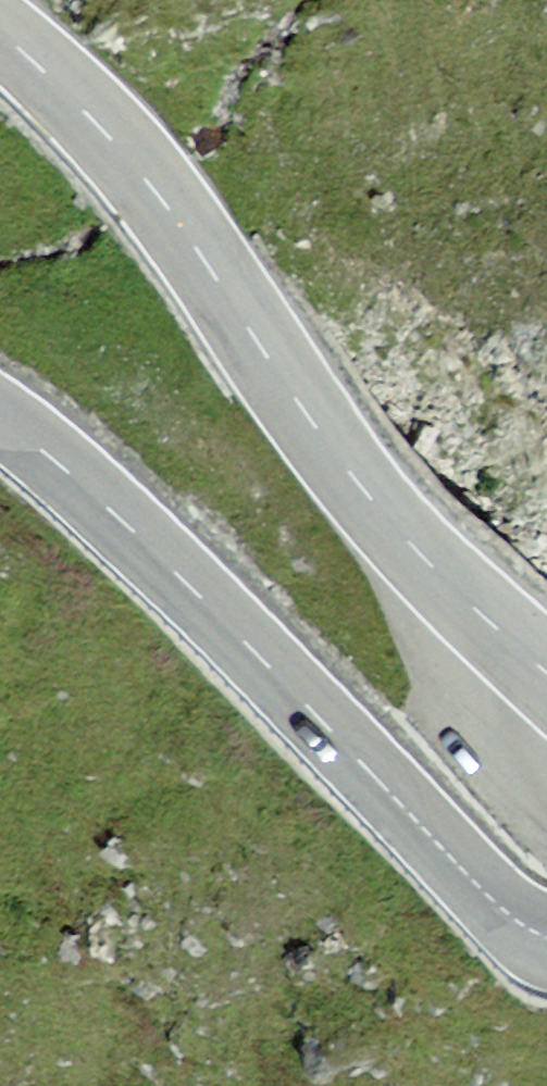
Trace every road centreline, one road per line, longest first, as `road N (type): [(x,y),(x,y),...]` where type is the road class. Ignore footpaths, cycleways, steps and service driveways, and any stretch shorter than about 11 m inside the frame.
road 1 (primary): [(0,33),(109,133),(163,201),(358,482),(420,555),(546,673)]
road 2 (primary): [(546,937),(477,886),(109,508),(0,419)]

